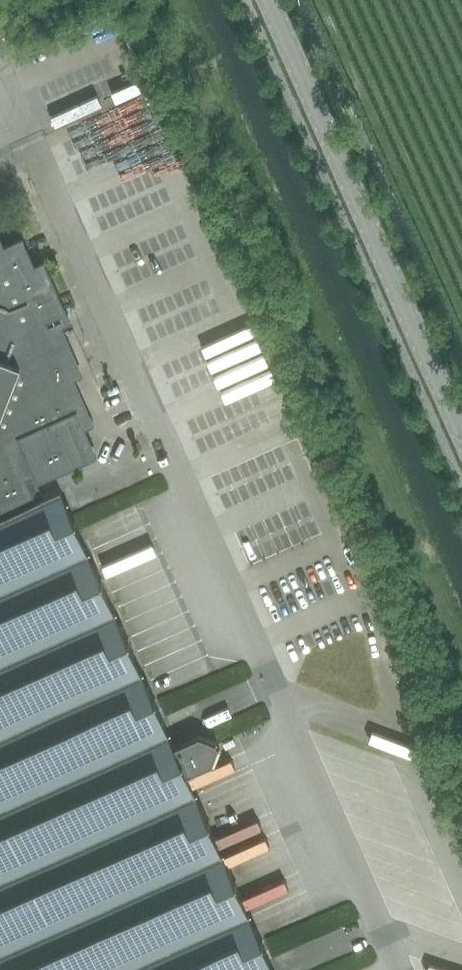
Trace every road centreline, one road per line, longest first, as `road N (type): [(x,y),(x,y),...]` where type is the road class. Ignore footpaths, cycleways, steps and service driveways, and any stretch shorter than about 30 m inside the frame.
road 1 (unclassified): [(280,693),(0,83)]
road 2 (tertiary): [(461,430),(271,0)]
road 3 (unclassified): [(401,969),(280,693)]
road 4 (unclassified): [(280,693),(398,744),(461,884)]

